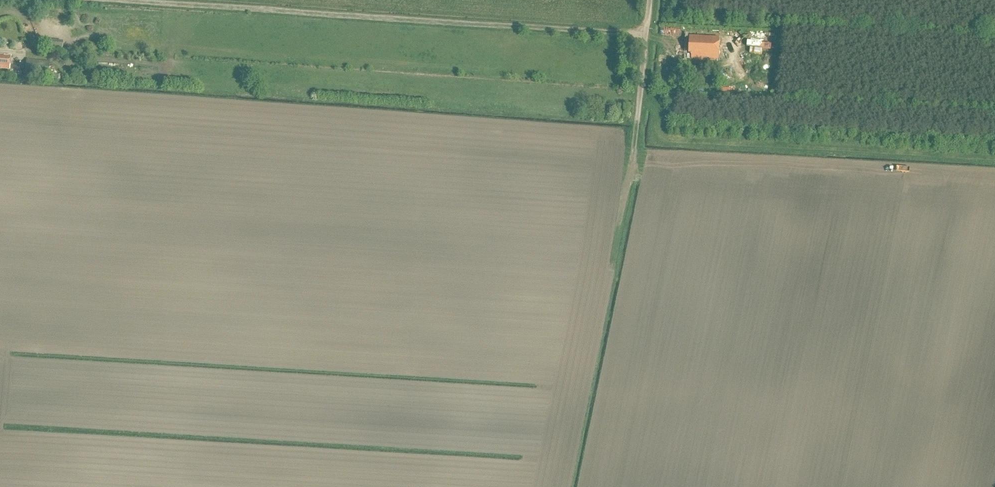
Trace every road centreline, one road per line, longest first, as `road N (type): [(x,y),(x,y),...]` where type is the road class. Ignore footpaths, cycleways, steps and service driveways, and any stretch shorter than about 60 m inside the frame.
road 1 (track): [(994,160),(661,141),(659,102),(641,96)]

